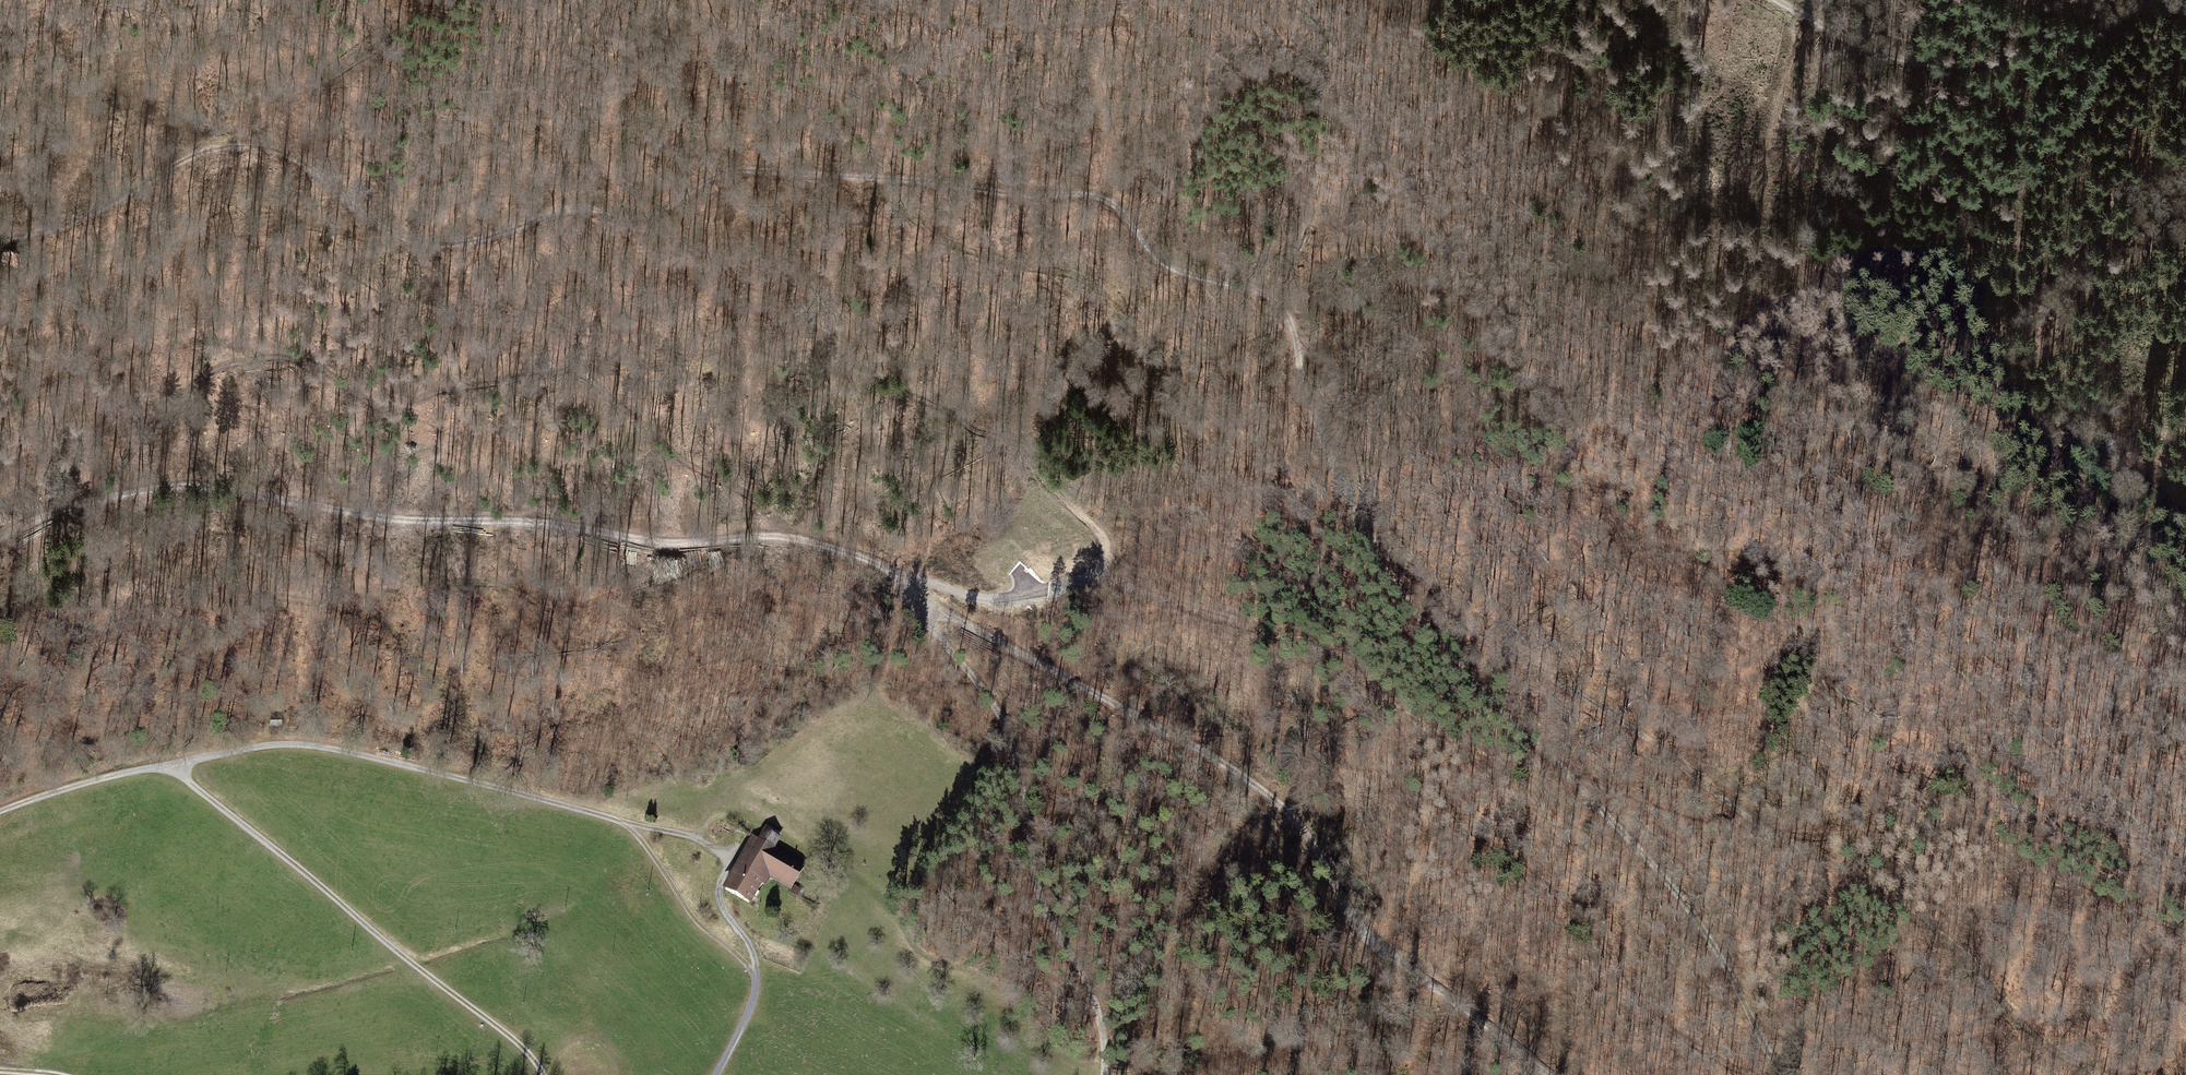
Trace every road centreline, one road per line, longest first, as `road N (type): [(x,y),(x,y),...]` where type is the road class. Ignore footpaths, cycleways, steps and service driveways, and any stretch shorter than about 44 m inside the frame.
road 1 (track): [(1549,1074),(1376,943),(1349,915),(1307,832),(1264,787),(941,610),(878,565),(838,550),(785,536),(658,543),(550,525),(412,522),(217,488),(158,487),(86,502),(0,537)]
road 2 (track): [(1247,287),(1159,260),(1127,216),(1104,199),(768,170),(735,170),(657,213),(564,210),(467,243),(429,245),(368,220),(300,161),(233,146),(197,155),(72,223),(0,238)]
road 3 (track): [(1247,287),(1207,256),(1187,213),(1187,122),(1158,54),(1128,24),(1019,33),(917,12),(859,13),(820,0)]
road 4 (track): [(915,592),(1009,734),(1035,881),(1094,1004),(1105,1045),(1102,1074)]
road 5 (track): [(175,762),(514,1040),(543,1074)]
road 6 (track): [(627,824),(353,750),(281,741),(175,762)]
road 7 (track): [(1948,300),(1950,320),(2185,639)]
road 8 (track): [(897,576),(990,599),(1099,574),(1248,625)]
road 9 (track): [(1777,0),(1892,54),(1939,63),(1993,62),(2119,22)]
road 10 (track): [(1598,808),(1427,627),(1370,534)]
road 11 (track): [(2127,20),(2072,121),(1948,300)]
road 12 (track): [(1784,1074),(1711,938),(1598,808)]
road 13 (track): [(1370,534),(1307,400),(1290,318),(1247,287)]
road 14 (track): [(429,245),(304,225),(185,243)]
road 15 (track): [(756,979),(691,916),(627,824)]
road 16 (track): [(0,811),(175,762)]

